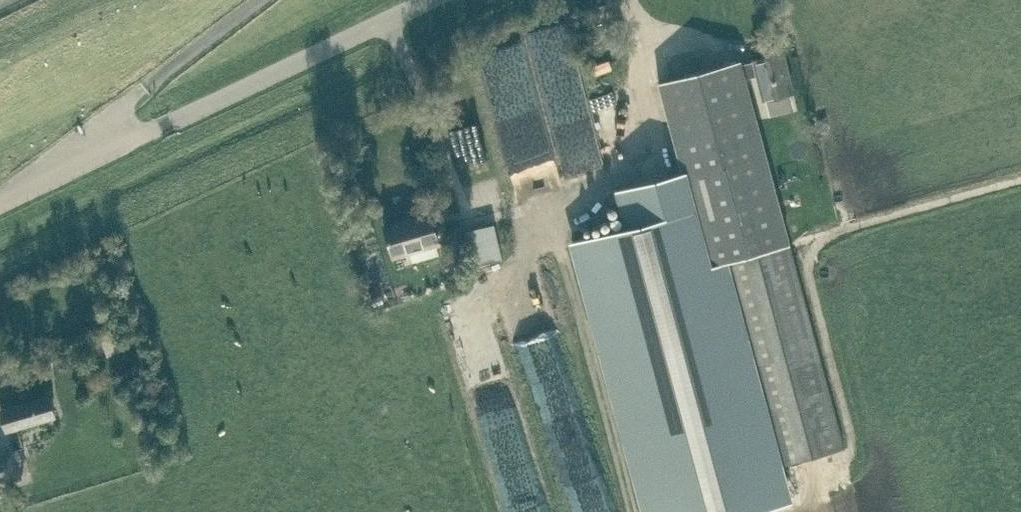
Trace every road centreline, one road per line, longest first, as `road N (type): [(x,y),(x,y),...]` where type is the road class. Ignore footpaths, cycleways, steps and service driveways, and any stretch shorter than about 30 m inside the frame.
road 1 (unclassified): [(0,205),(429,0)]
road 2 (track): [(601,511),(522,281)]

